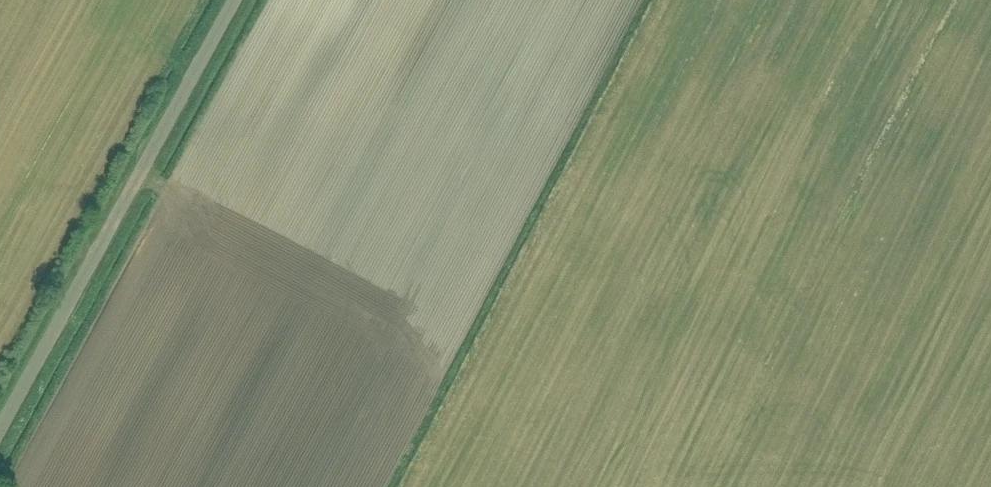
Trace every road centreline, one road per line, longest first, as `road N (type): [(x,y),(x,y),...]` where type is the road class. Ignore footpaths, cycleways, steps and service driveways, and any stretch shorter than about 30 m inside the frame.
road 1 (unclassified): [(226,0),(0,415)]

